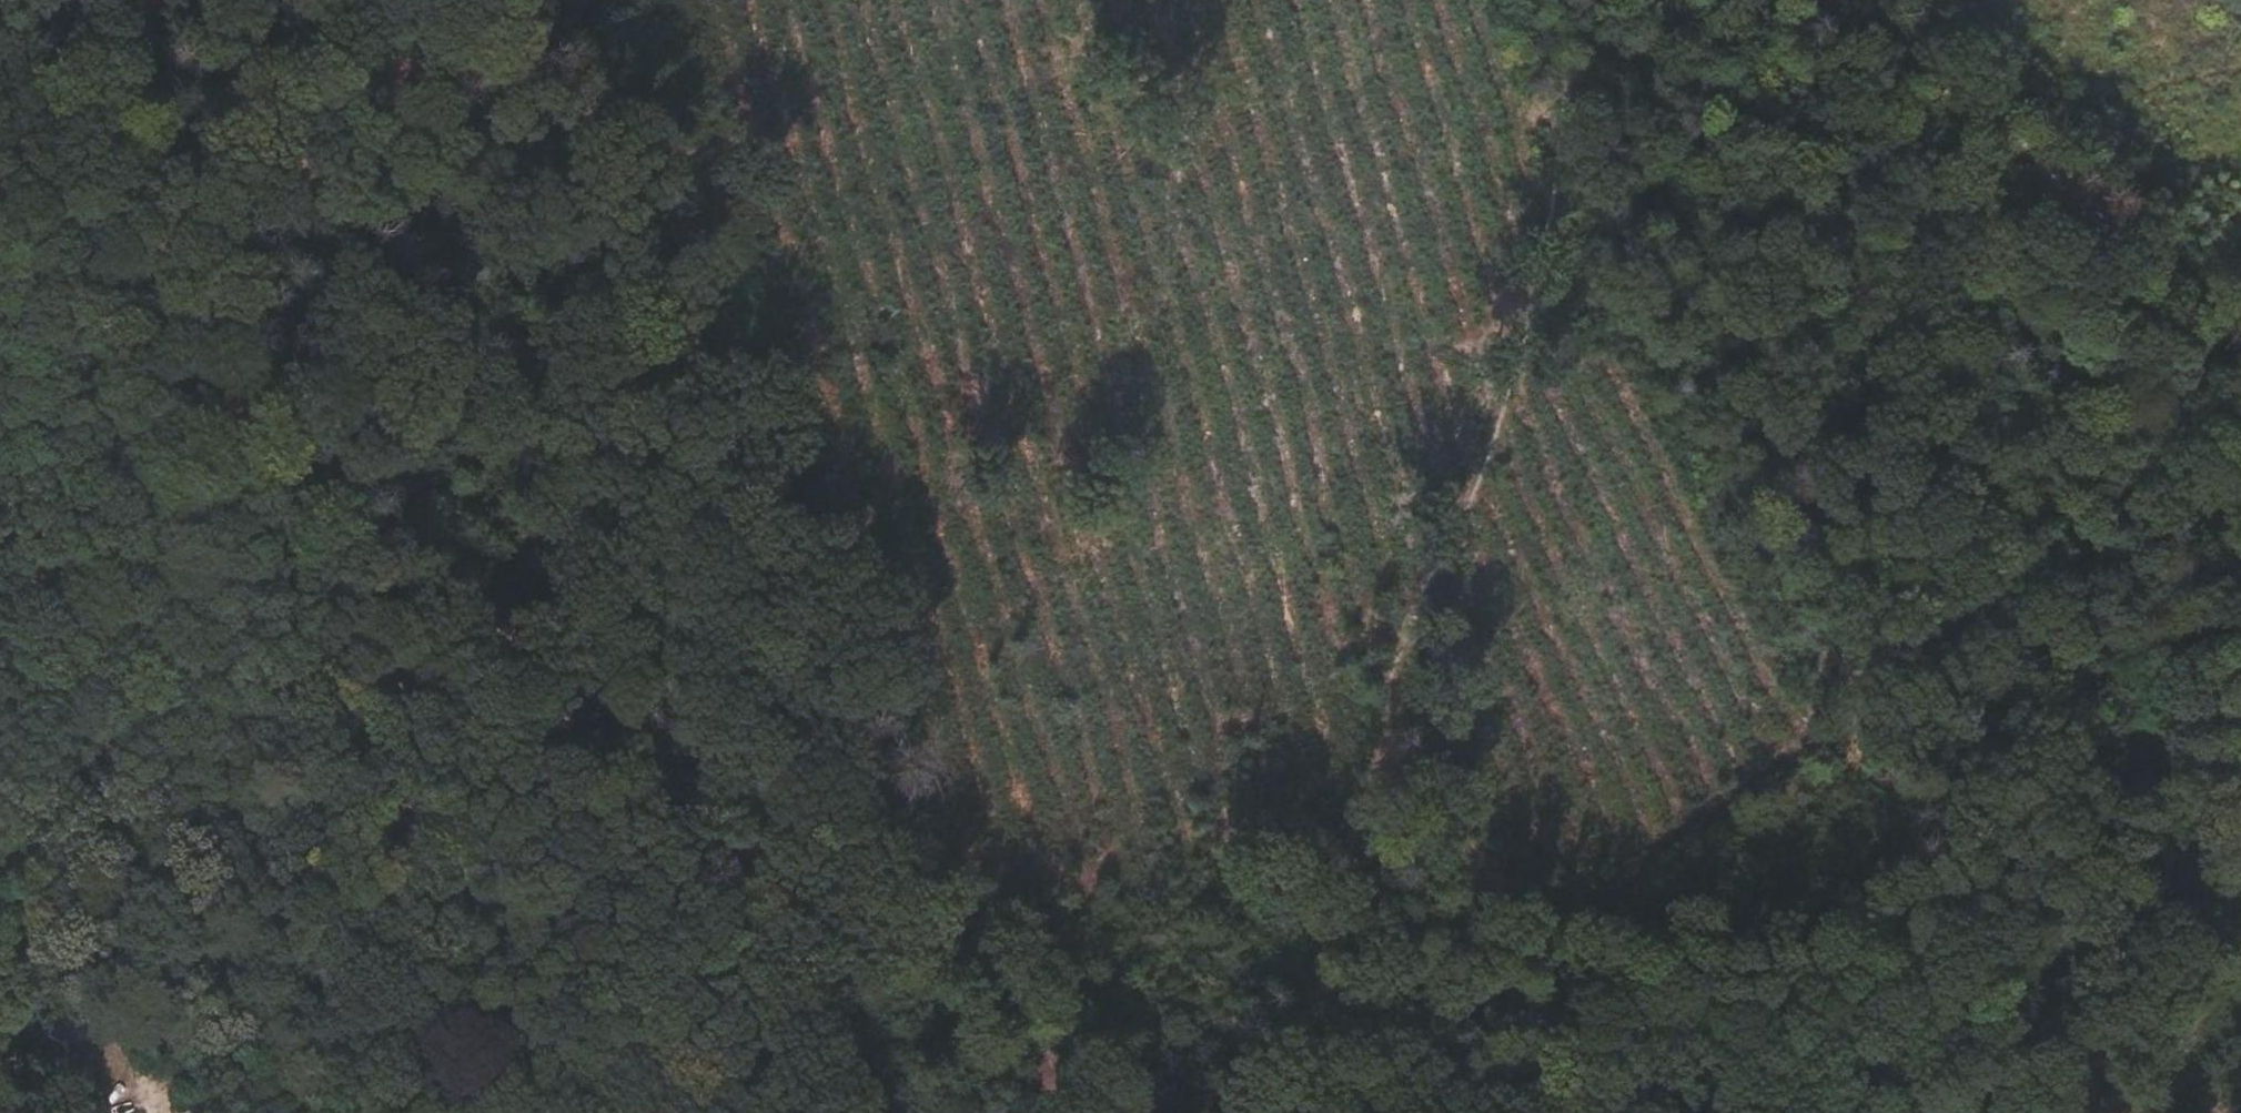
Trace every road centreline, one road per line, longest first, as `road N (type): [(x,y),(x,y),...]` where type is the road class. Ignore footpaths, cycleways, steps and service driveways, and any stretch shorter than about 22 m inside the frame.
road 1 (track): [(1590,0),(1559,198),(1495,428),(1395,692),(1394,761),(1312,972),(1481,913),(1556,911),(1593,960),(1886,1112)]
road 2 (track): [(199,262),(236,60),(219,0)]
road 3 (track): [(1312,972),(1285,1031),(1231,1112)]

